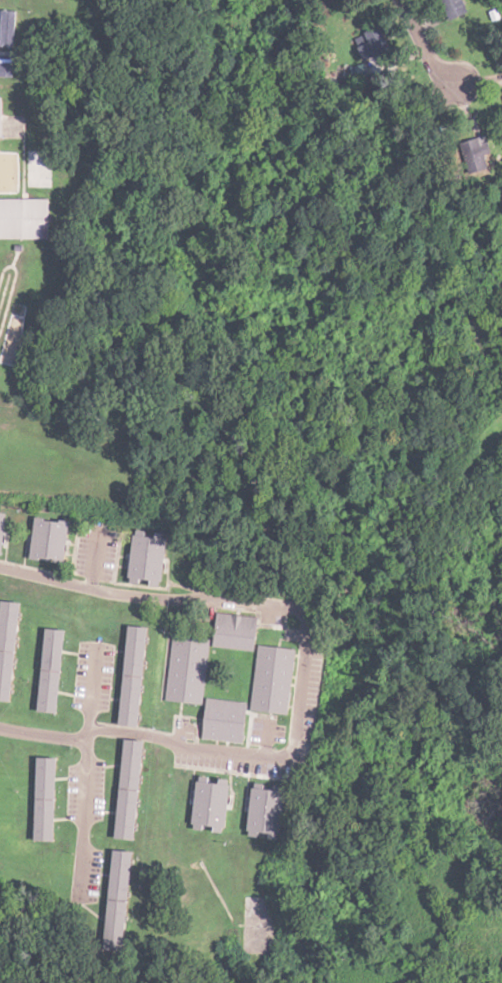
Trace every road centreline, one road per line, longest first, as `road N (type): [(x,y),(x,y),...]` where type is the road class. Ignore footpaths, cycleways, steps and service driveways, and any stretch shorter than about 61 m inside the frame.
road 1 (residential): [(0,567),(134,596),(293,607),(308,623),(291,755),(206,750),(102,728),(60,737),(0,727)]

